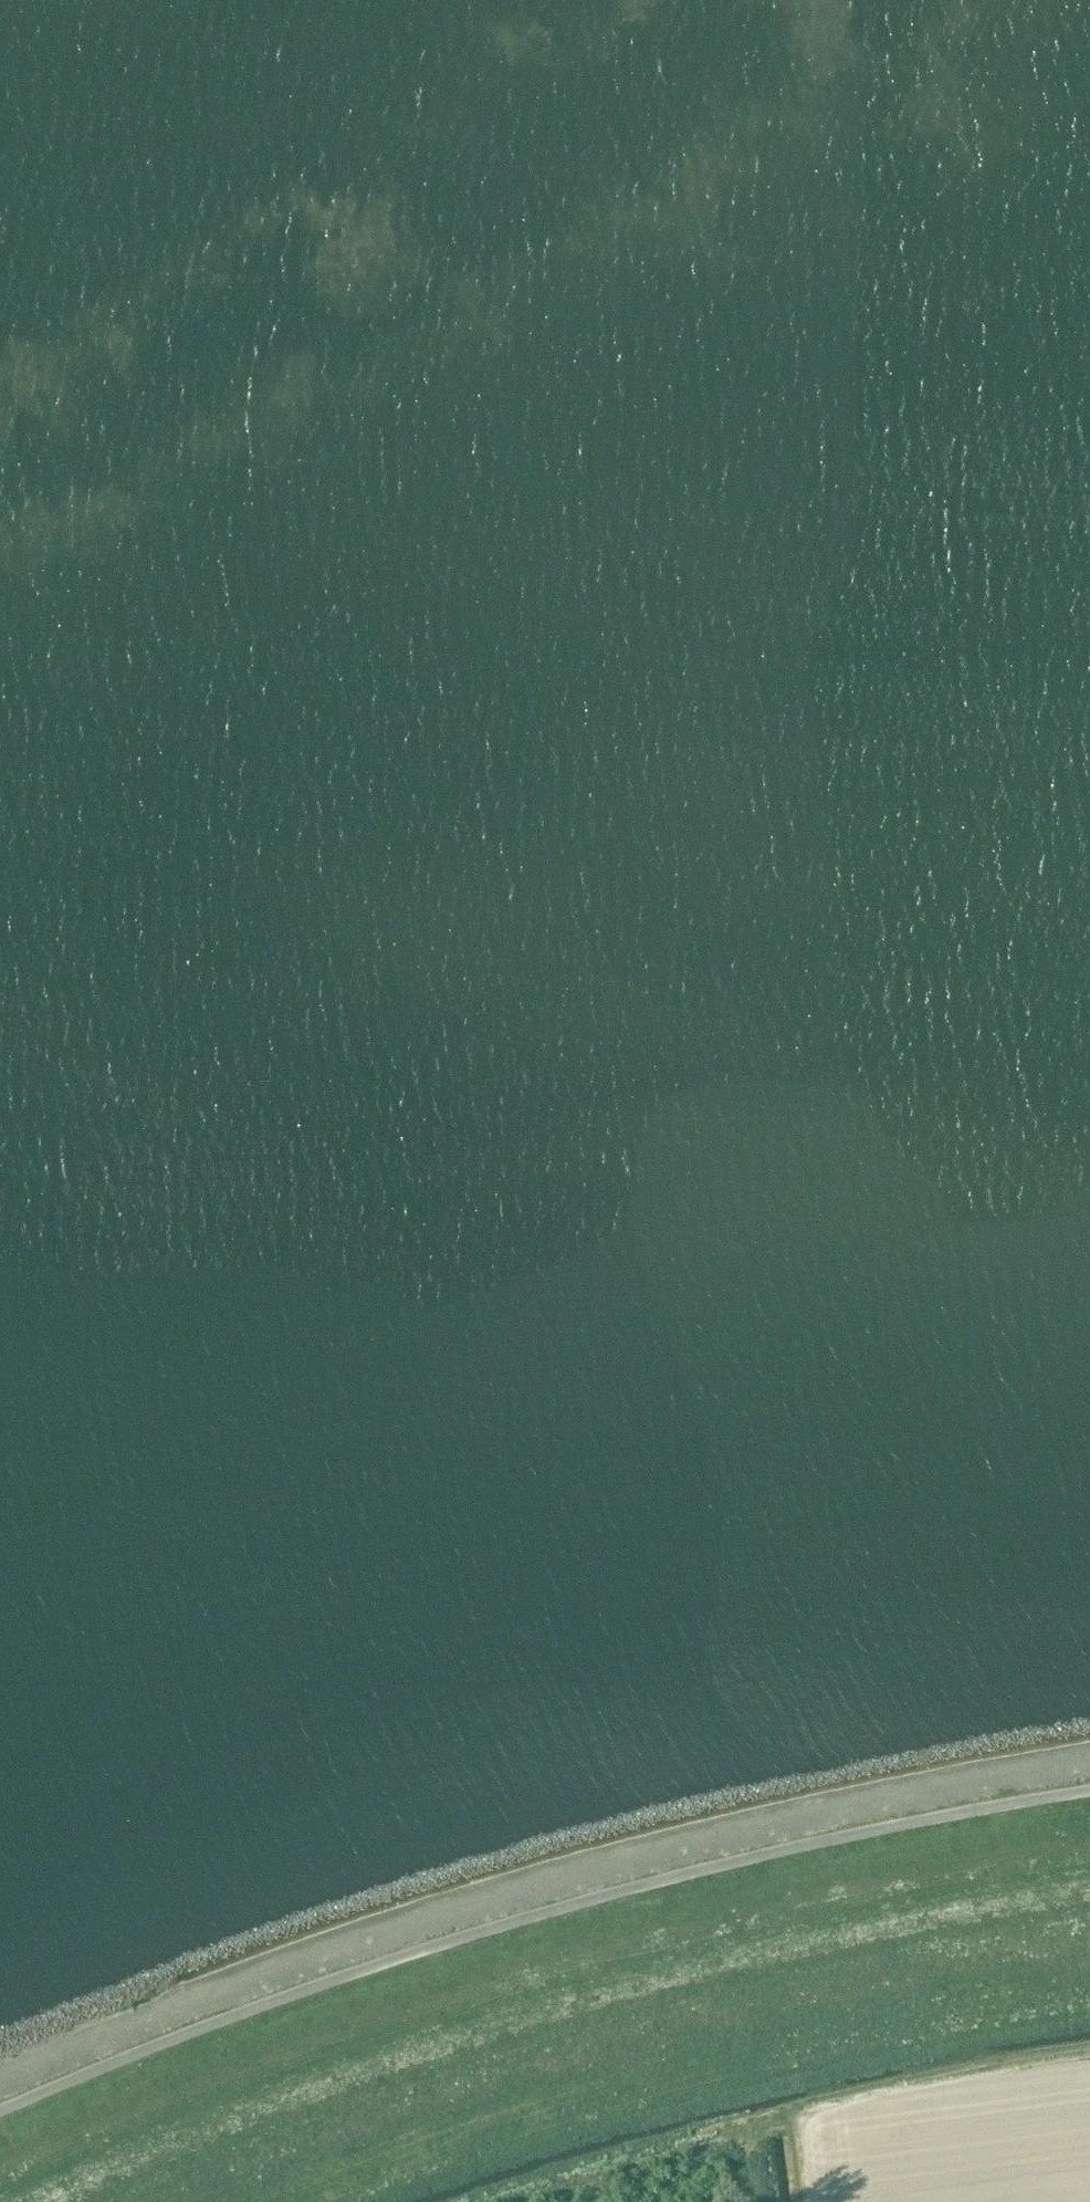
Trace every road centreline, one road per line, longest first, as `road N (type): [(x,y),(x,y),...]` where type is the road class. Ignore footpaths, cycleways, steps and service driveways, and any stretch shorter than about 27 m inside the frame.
road 1 (unclassified): [(0,2110),(251,2010),(575,1903),(855,1834),(1089,1790)]

